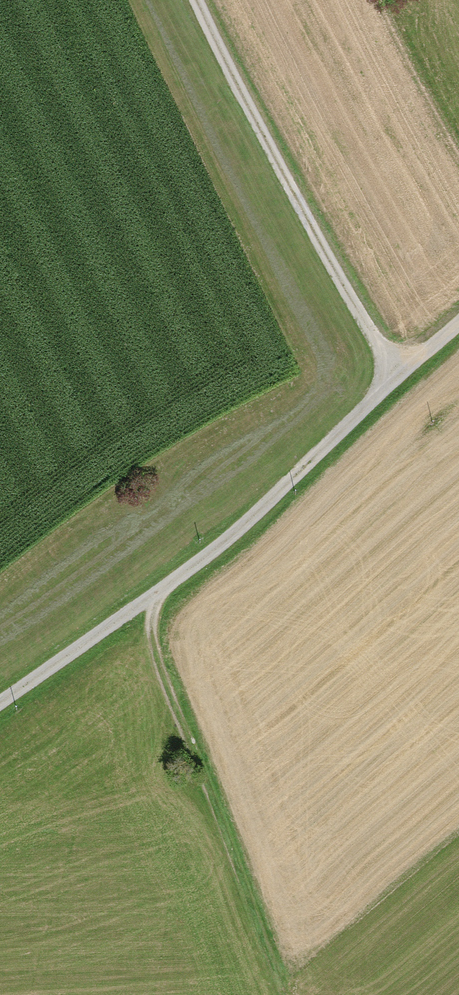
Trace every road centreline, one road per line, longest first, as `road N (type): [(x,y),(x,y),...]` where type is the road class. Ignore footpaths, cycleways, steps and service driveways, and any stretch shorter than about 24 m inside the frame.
road 1 (track): [(458,323),(256,520),(0,709)]
road 2 (track): [(399,378),(348,299),(200,0)]
road 3 (track): [(161,593),(152,624),(156,661),(279,994)]

